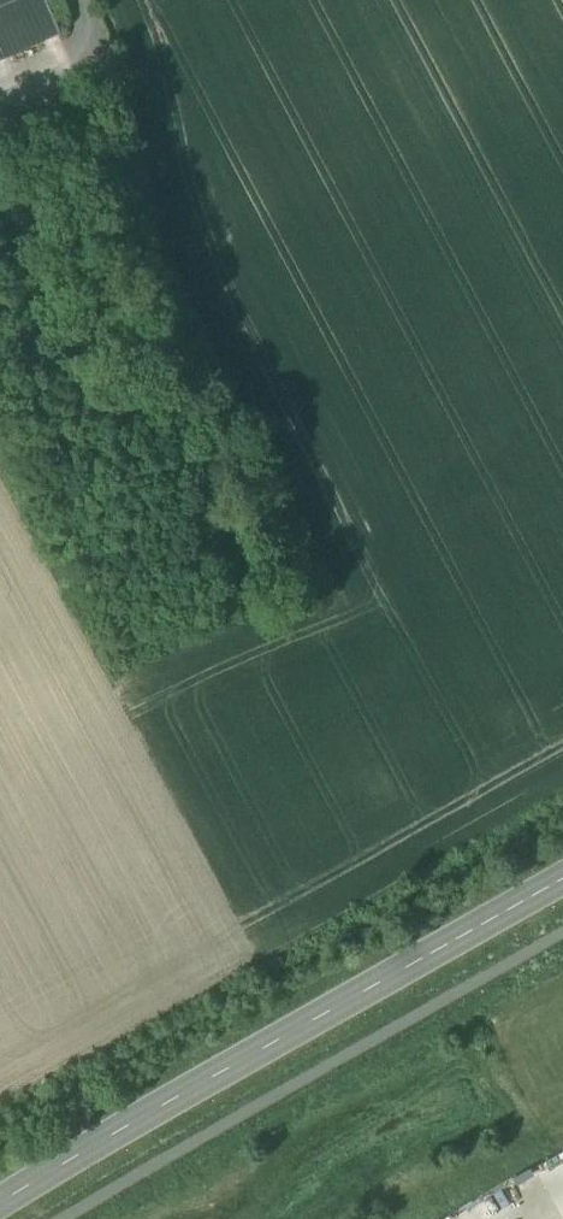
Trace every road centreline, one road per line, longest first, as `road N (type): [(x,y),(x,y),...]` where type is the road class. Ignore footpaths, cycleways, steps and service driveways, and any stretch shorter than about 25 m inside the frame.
road 1 (tertiary): [(562,879),(0,1204)]

